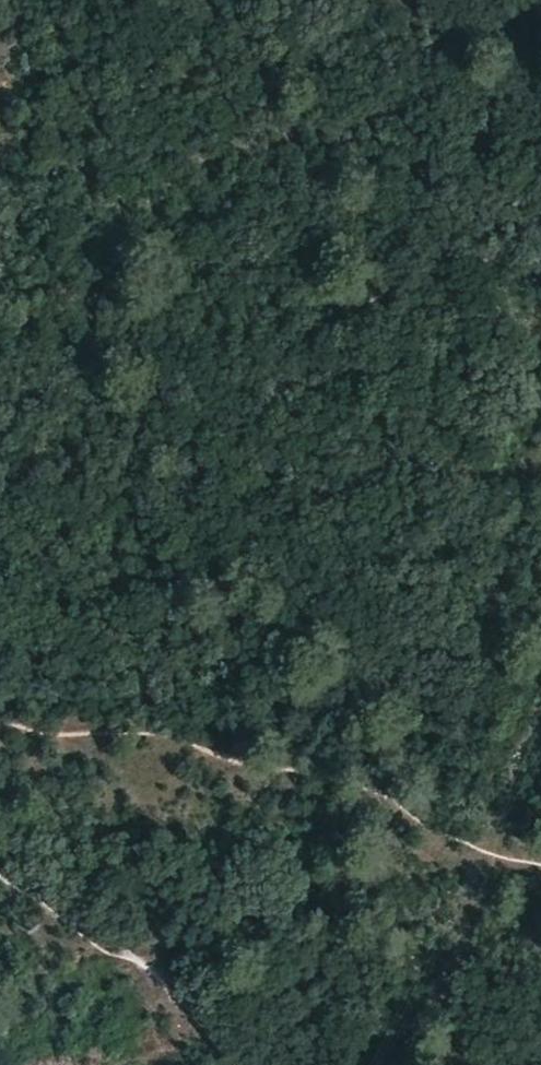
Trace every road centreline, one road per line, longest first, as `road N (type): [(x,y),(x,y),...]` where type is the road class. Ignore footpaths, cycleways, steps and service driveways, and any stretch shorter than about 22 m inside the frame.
road 1 (track): [(0,874),(145,970),(185,1005),(222,1064)]

